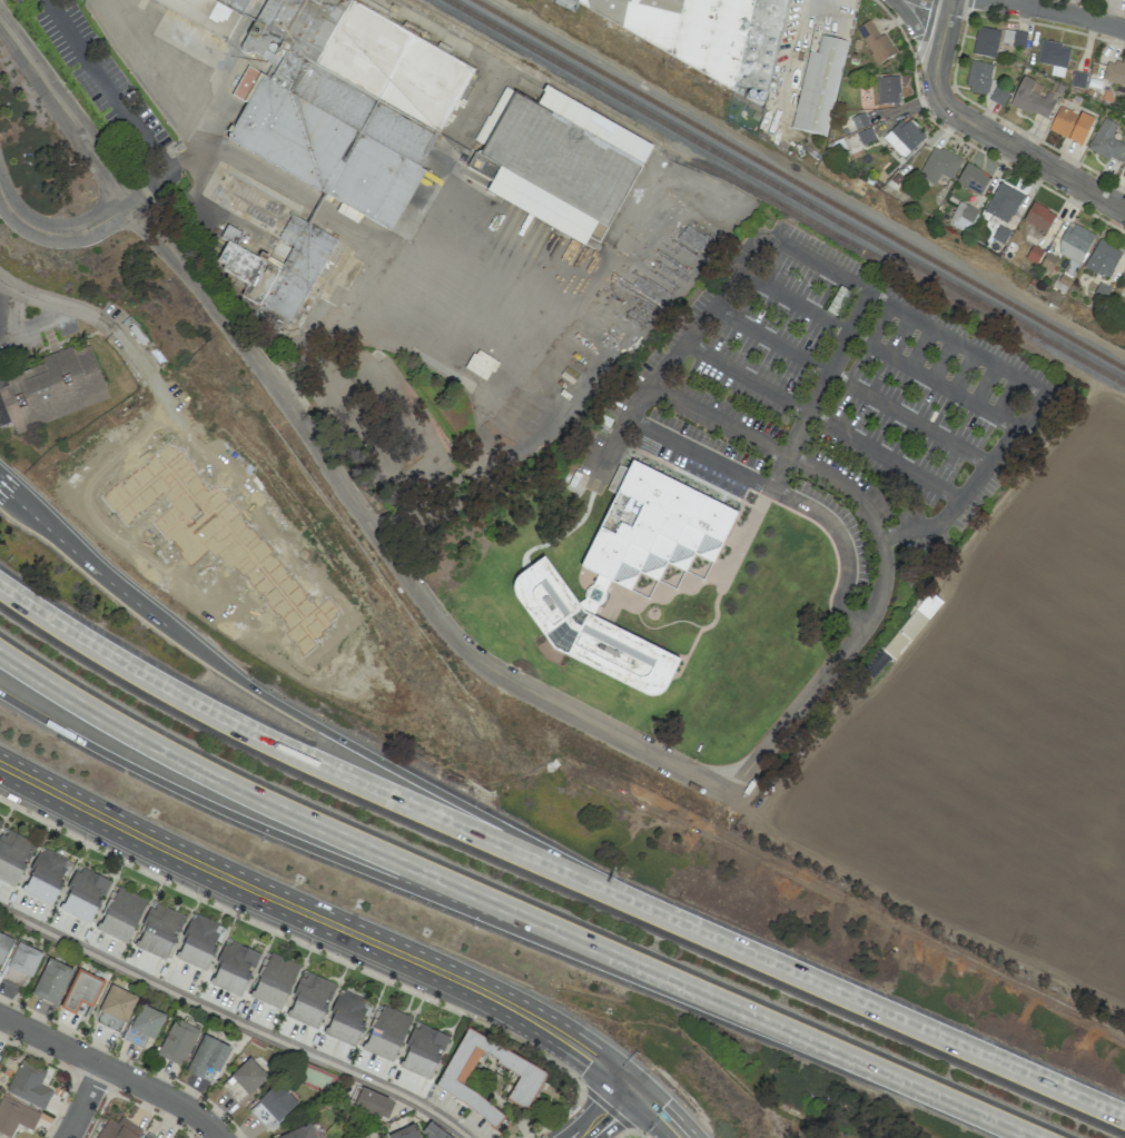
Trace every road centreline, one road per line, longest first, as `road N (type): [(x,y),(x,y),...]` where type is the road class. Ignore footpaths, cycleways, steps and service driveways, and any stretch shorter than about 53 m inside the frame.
road 1 (motorway): [(0,654),(195,772),(269,808),(1030,1137)]
road 2 (residential): [(0,20),(446,631),(502,676),(731,794)]
road 3 (motorway): [(606,893),(506,828),(243,682),(0,487)]
road 4 (secondary): [(0,771),(256,898),(501,1002),(634,1087)]
road 5 (motorway): [(606,893),(273,744),(0,586)]
road 6 (motorway): [(0,693),(241,820),(392,881),(560,934)]
road 7 (motorway): [(1124,1119),(606,893)]
road 8 (residential): [(937,61),(936,90),(946,108),(1124,211)]
road 9 (residential): [(0,1017),(189,1110),(222,1137)]
road 10 (residential): [(968,0),(1124,29)]
road 11 (residential): [(0,191),(26,224),(62,236),(131,205)]

